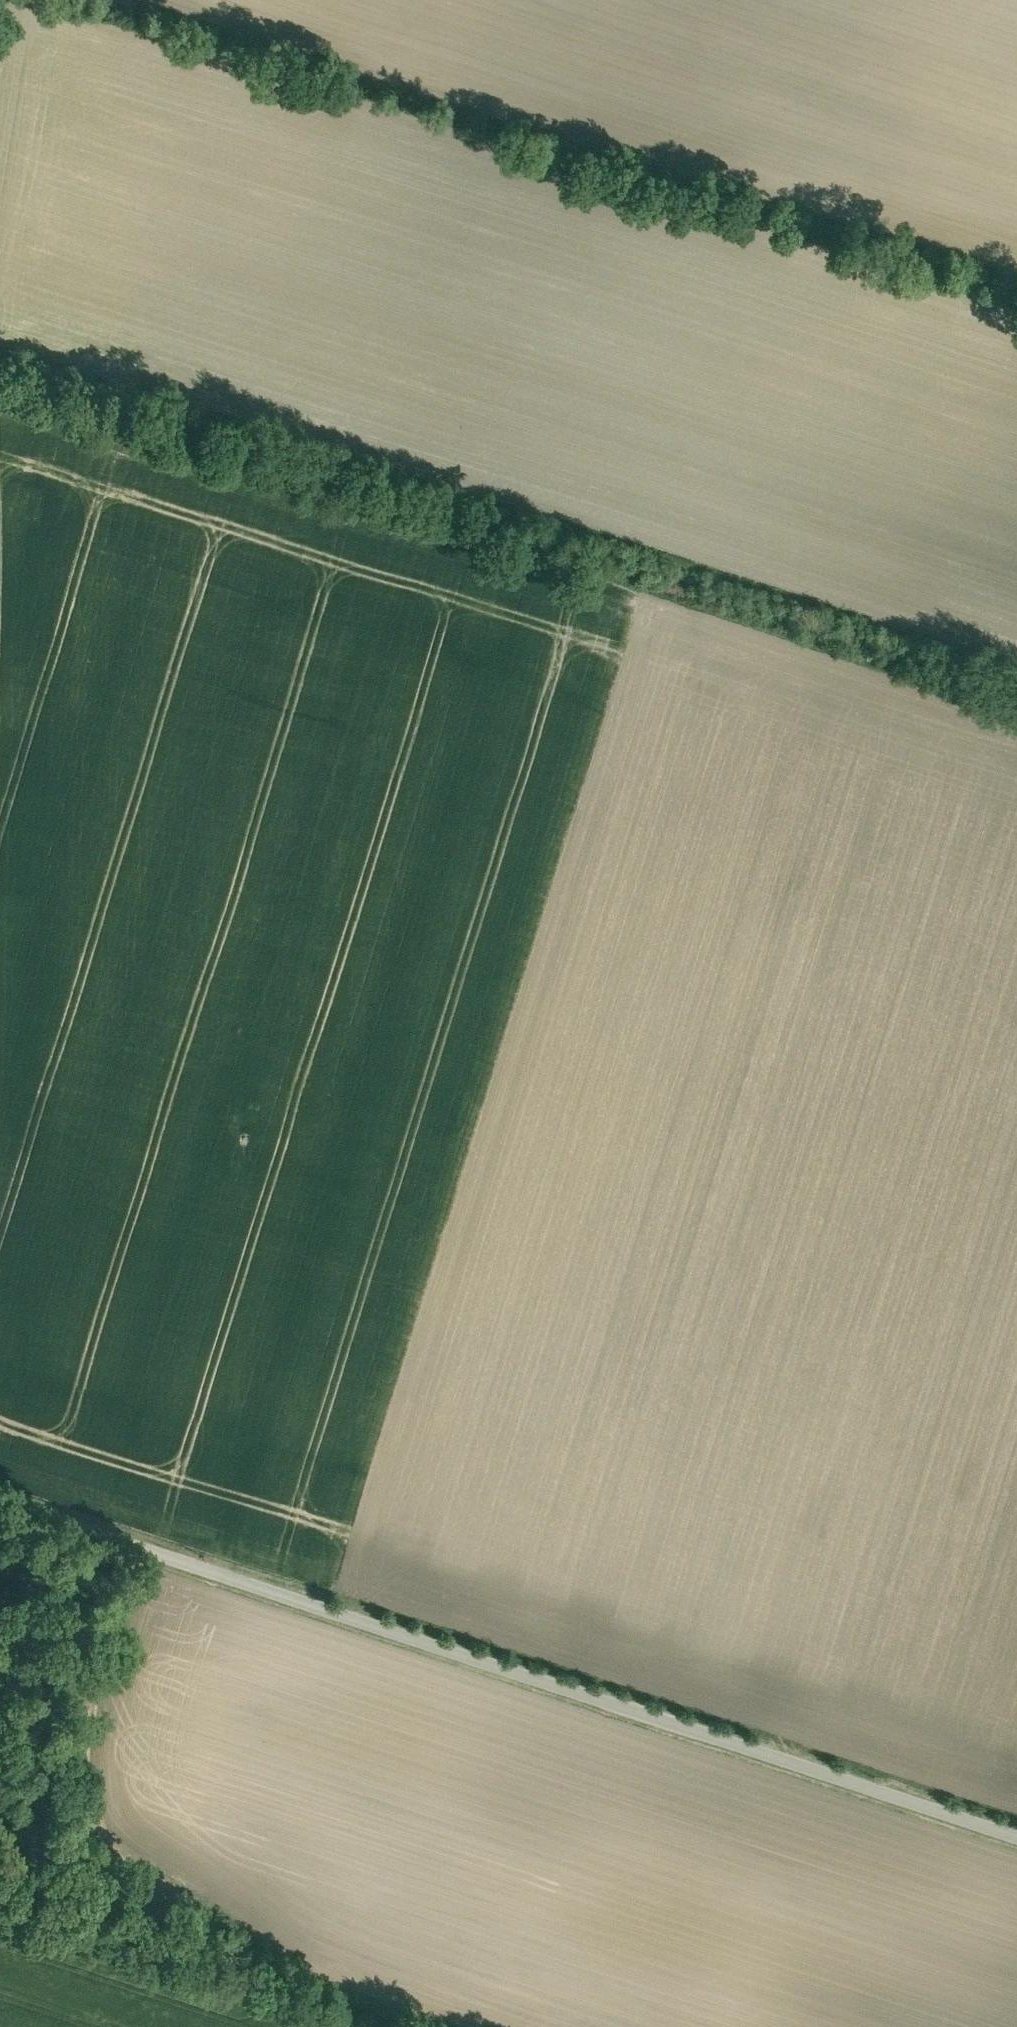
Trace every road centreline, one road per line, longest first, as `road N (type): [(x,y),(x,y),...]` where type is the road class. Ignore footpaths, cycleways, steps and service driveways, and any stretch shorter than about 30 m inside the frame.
road 1 (residential): [(0,1449),(1016,1805)]

